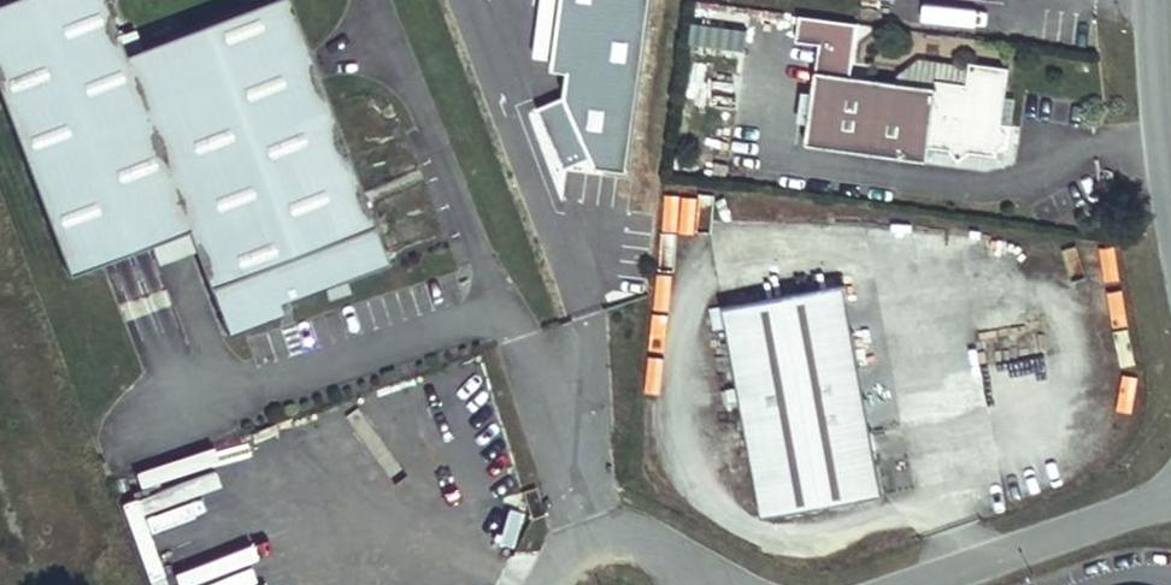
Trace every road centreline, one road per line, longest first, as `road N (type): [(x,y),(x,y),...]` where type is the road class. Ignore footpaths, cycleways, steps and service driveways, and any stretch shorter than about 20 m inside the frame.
road 1 (unclassified): [(1170,498),(901,584)]
road 2 (unclassified): [(715,584),(632,538),(605,537),(564,558),(552,584)]
road 3 (unclassified): [(1158,0),(1170,185)]

